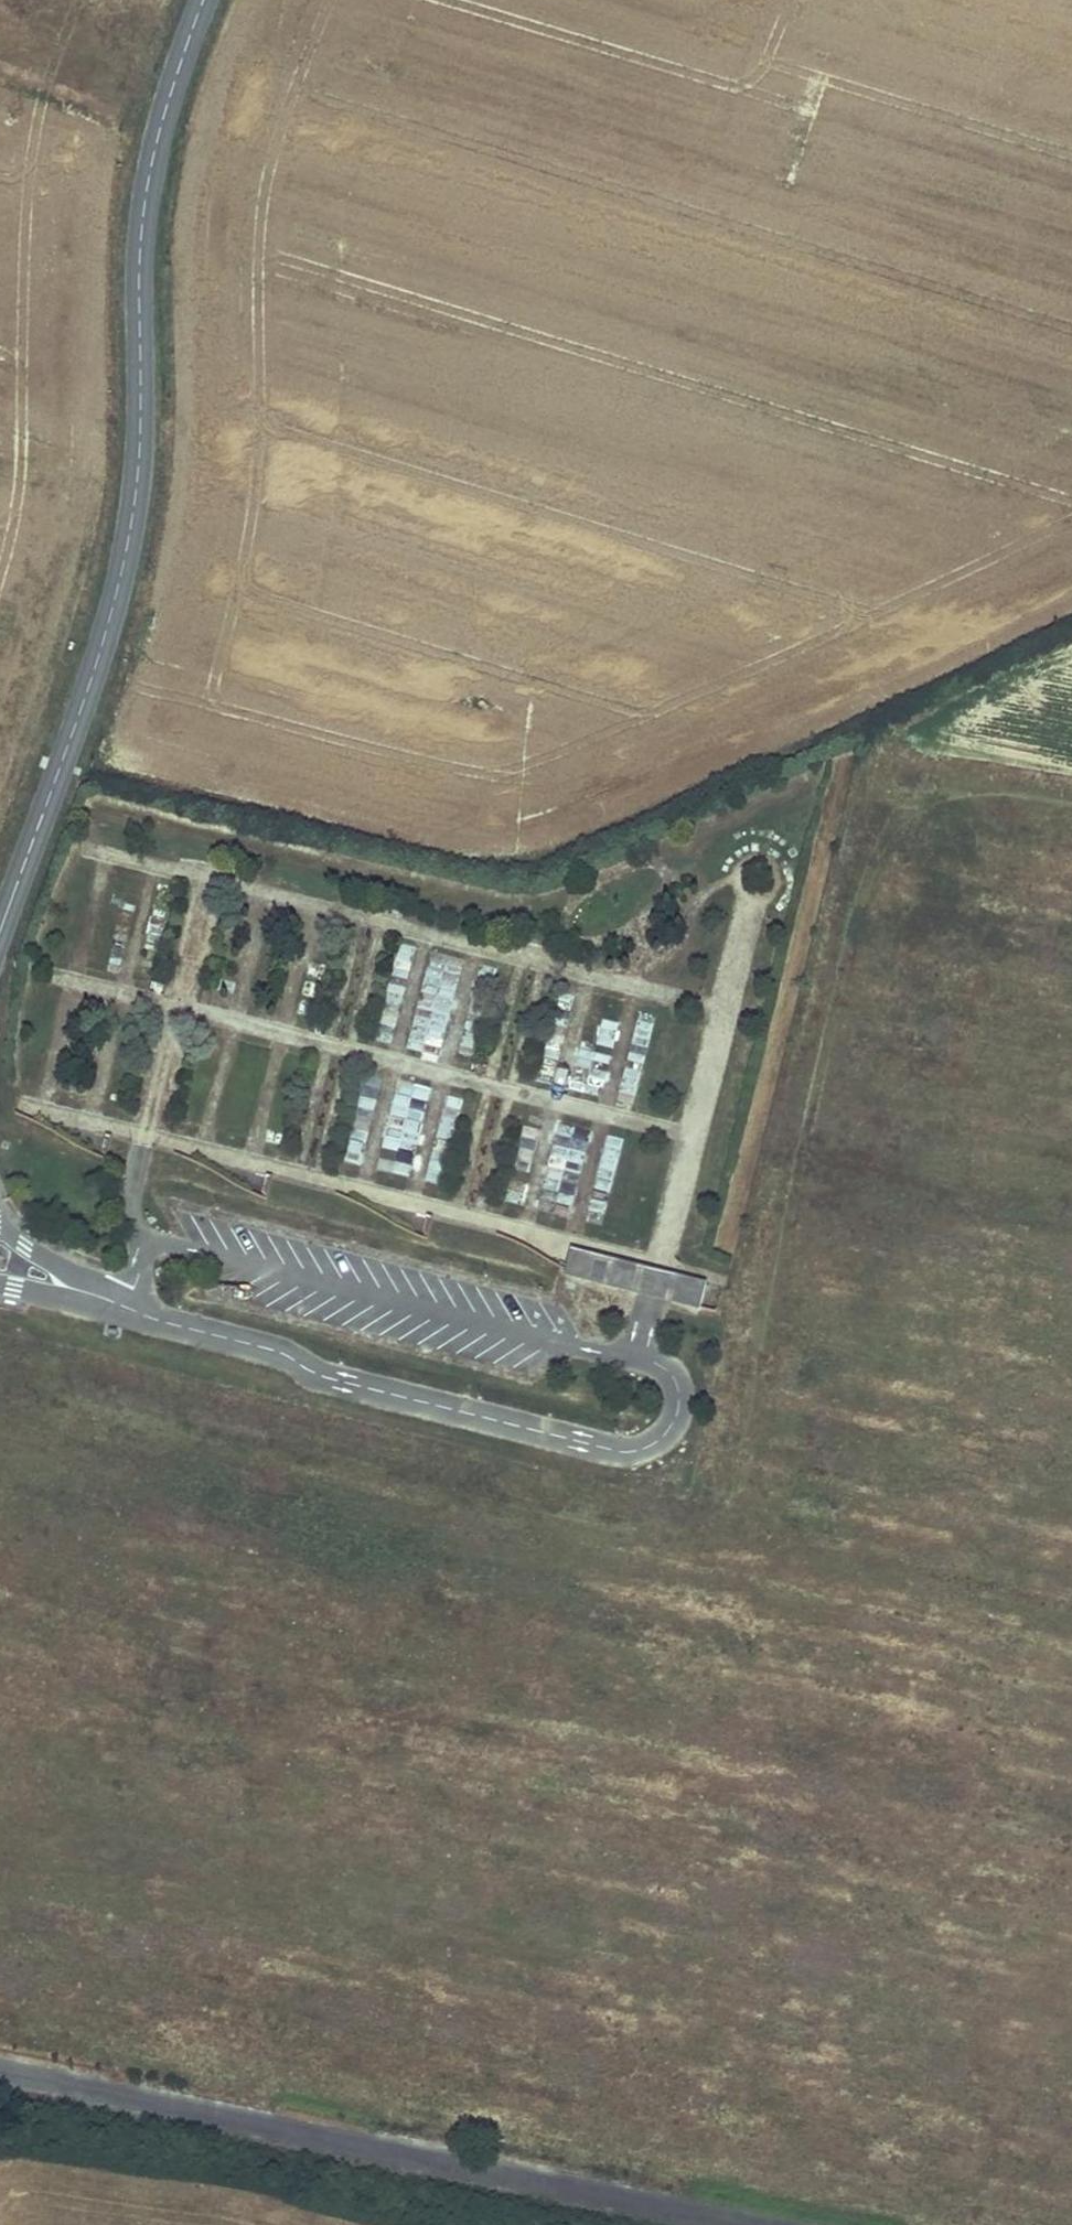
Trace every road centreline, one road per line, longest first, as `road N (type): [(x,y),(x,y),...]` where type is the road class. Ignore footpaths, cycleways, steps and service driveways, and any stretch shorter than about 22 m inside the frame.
road 1 (secondary): [(0,934),(110,616),(134,506),(142,411),(139,232),(169,96),(204,0)]
road 2 (residential): [(0,2084),(706,2224)]

